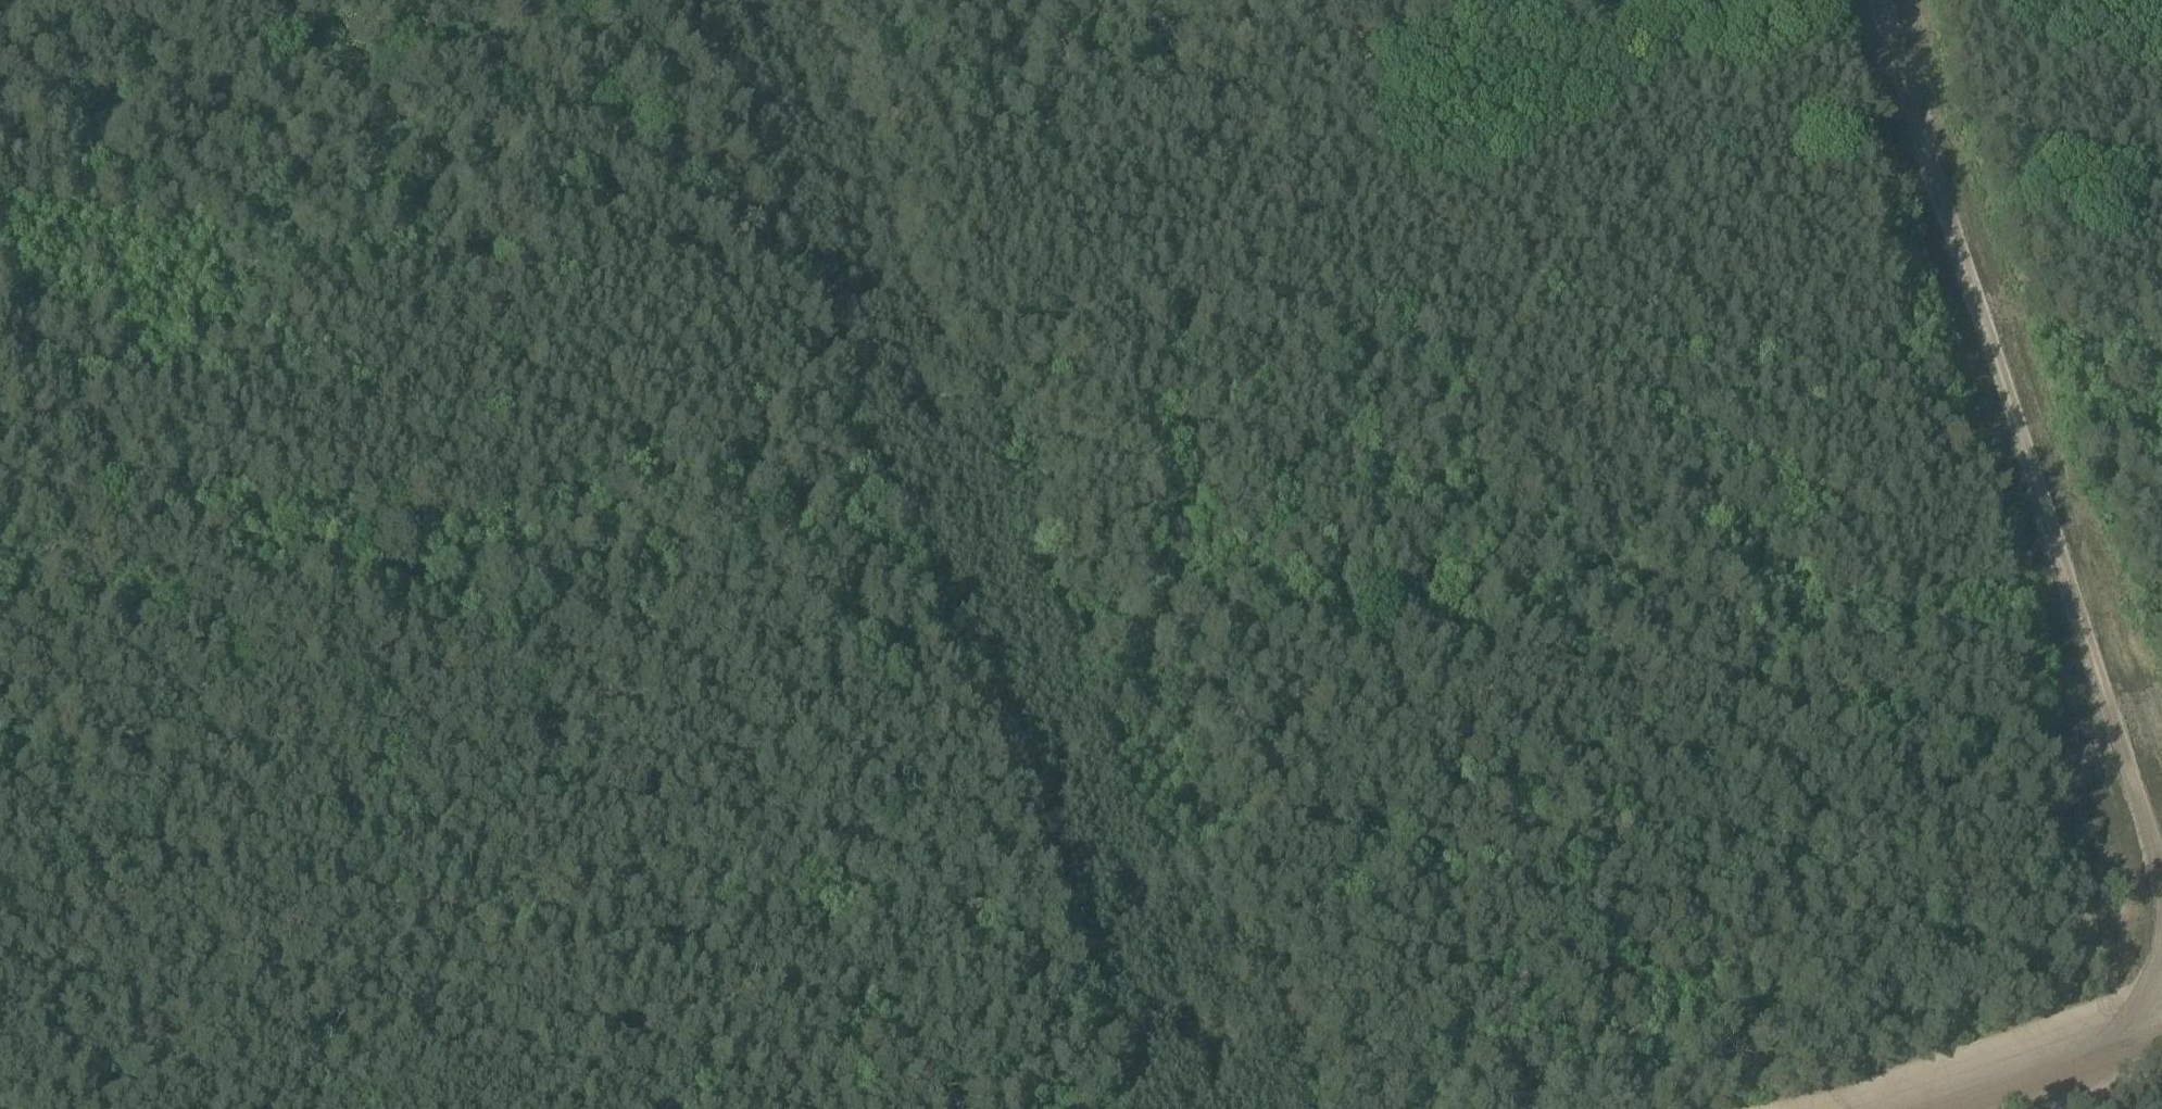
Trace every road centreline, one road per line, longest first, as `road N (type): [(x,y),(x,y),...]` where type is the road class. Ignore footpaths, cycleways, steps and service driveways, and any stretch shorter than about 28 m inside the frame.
road 1 (track): [(1873,0),(2161,878)]
road 2 (track): [(1886,1108),(2161,1025)]

